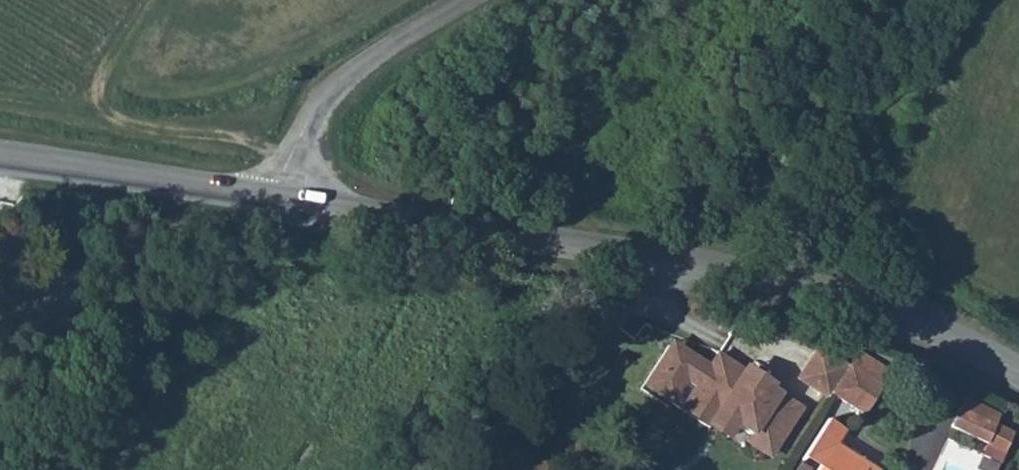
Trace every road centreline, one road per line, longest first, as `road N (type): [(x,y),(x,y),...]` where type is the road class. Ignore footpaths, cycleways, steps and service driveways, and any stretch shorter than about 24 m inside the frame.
road 1 (tertiary): [(1018,370),(922,322),(810,283),(276,196)]
road 2 (track): [(147,0),(100,86),(110,117),(242,139),(292,160)]
road 3 (unclassified): [(276,196),(329,90),(472,0)]
road 4 (tertiary): [(276,196),(0,159)]

